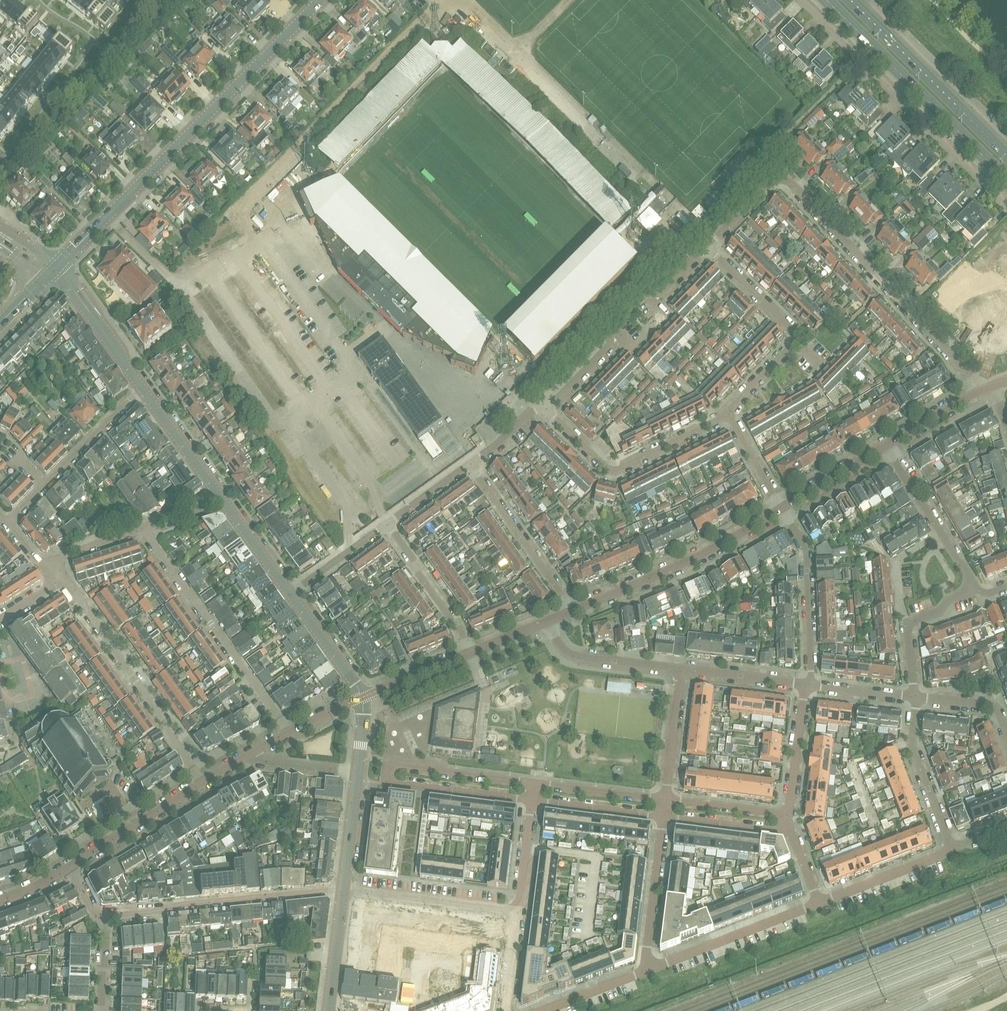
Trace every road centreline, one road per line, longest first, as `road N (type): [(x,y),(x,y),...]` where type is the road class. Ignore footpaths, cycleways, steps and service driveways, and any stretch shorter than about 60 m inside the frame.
road 1 (residential): [(988,387),(784,186),(768,186),(702,249)]
road 2 (tertiary): [(55,271),(320,0)]
road 3 (residential): [(535,784),(387,762),(384,783),(533,800)]
road 4 (primary): [(828,0),(1006,177)]
road 5 (residential): [(289,732),(144,529)]
road 6 (residential): [(203,782),(63,576)]
road 7 (residential): [(96,917),(343,890)]
road 8 (residential): [(573,611),(687,562),(781,508)]
road 9 (residential): [(727,414),(794,334),(702,249)]
road 10 (residential): [(547,406),(612,341),(618,321),(702,249)]
road 11 (residential): [(547,406),(616,471),(727,414)]
road 12 (primary): [(1006,153),(851,0)]
road 13 (residential): [(812,684),(805,552),(781,508)]
road 14 (residential): [(573,611),(471,462)]
road 15 (residential): [(652,968),(819,902)]
road 16 (residential): [(343,890),(518,910)]
road 17 (residential): [(976,588),(886,444)]
road 18 (residential): [(954,847),(913,741),(916,697)]
road 19 (residential): [(387,521),(471,652)]
road 20 (residential): [(203,782),(72,866)]
road 21 (residential): [(652,968),(646,951),(664,816)]
road 22 (residential): [(682,670),(572,655),(548,621)]
road 23 (tertiary): [(139,391),(55,271)]
road 24 (residential): [(819,902),(954,847)]
road 25 (tertiary): [(222,501),(139,391)]
road 26 (residential): [(43,485),(139,391)]
road 27 (residential): [(533,800),(664,816)]
road 28 (residential): [(666,798),(535,784)]
road 29 (residential): [(788,814),(805,684)]
road 30 (tertiary): [(364,698),(287,594)]
road 31 (residential): [(666,798),(682,670)]
road 32 (residential): [(664,816),(791,831)]
road 33 (residential): [(287,594),(387,521)]
road 34 (residential): [(805,684),(682,670)]
road 35 (residential): [(788,814),(666,798)]
road 36 (residential): [(781,508),(886,444)]
road 37 (tertiary): [(343,890),(358,770)]
road 38 (tertiary): [(328,1010),(343,890)]

